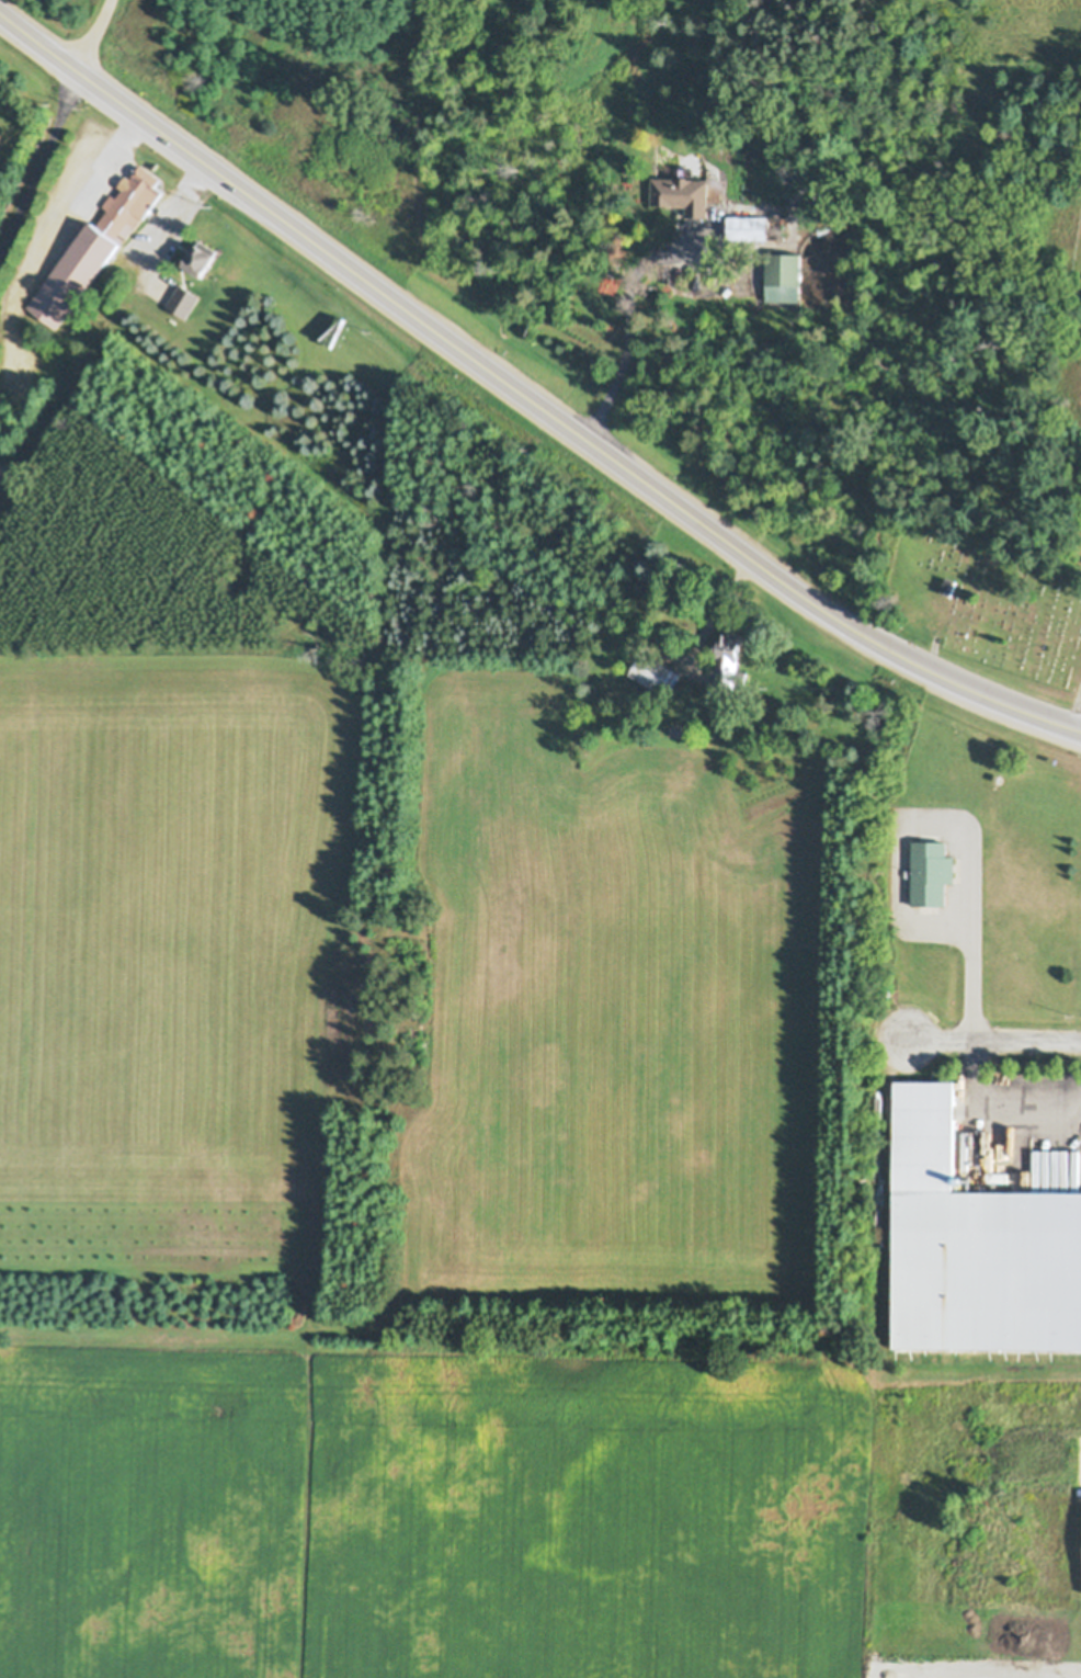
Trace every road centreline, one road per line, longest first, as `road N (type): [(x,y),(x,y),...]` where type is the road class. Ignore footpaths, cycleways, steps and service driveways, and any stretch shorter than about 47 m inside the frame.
road 1 (primary): [(659,492),(0,14)]
road 2 (primary): [(1080,733),(956,684),(881,645),(659,492)]
road 3 (residential): [(1080,1042),(904,1041)]

